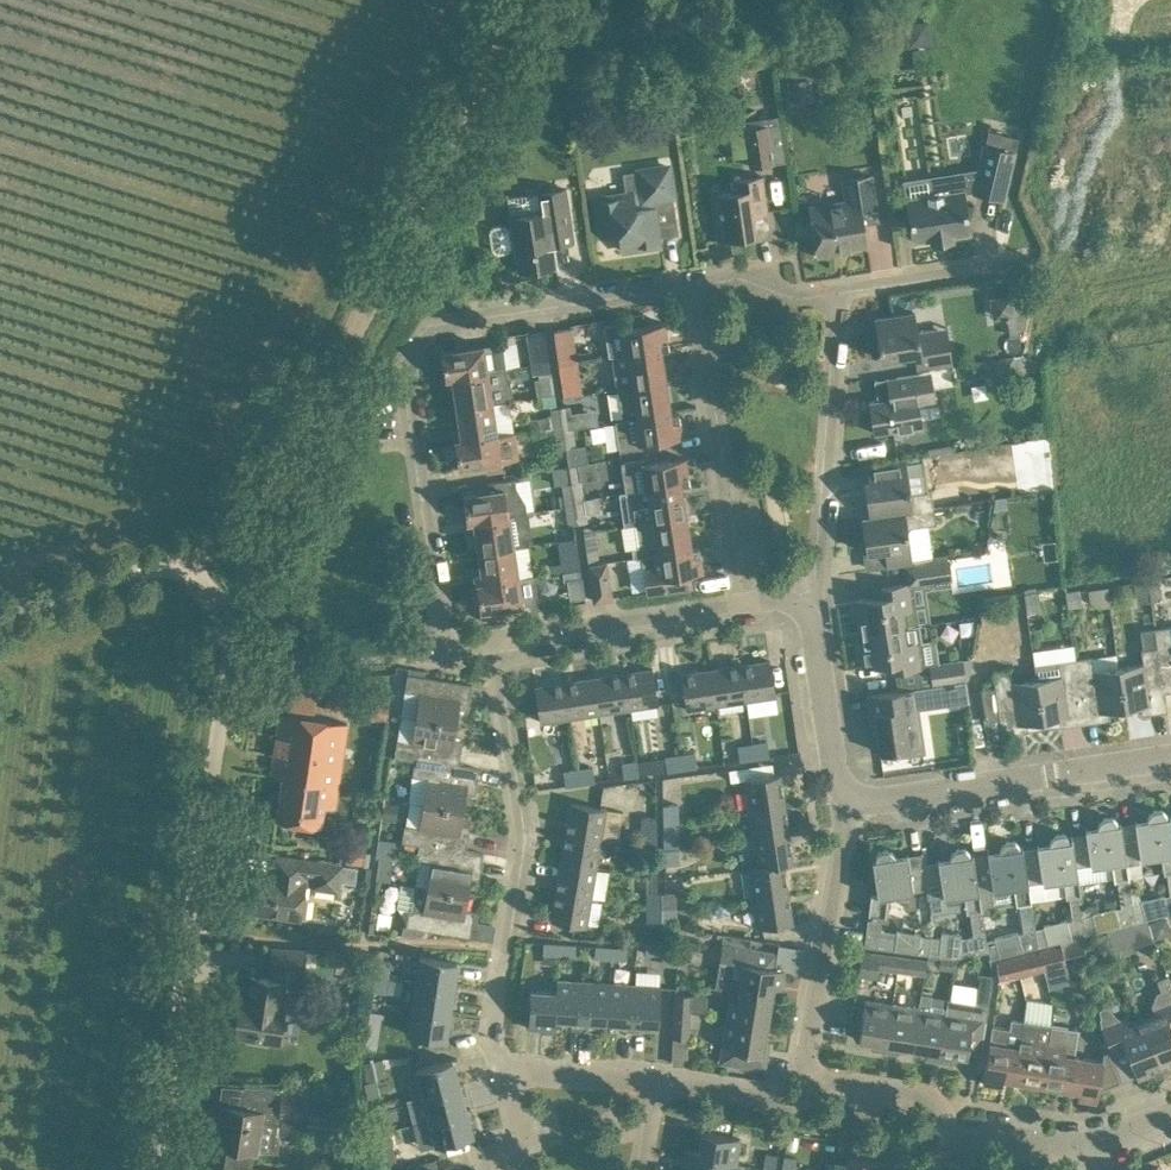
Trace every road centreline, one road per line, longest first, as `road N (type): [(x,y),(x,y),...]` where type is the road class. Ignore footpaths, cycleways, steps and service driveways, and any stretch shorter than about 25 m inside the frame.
road 1 (unclassified): [(148,1169),(208,839),(235,617),(207,587),(170,569),(0,617)]
road 2 (track): [(170,569),(241,547),(520,0)]
road 3 (unclassified): [(501,639),(442,639),(401,361),(425,327),(699,286)]
road 4 (unclassified): [(505,1074),(494,1028),(518,849),(517,781),(501,639)]
road 5 (unclassified): [(845,803),(1170,758)]
road 6 (unclassified): [(811,611),(837,292)]
road 7 (unclassified): [(744,602),(699,286)]
road 8 (unclassified): [(820,1081),(804,1058),(845,803)]
road 9 (unclassified): [(501,639),(744,602)]
road 10 (unclassified): [(837,292),(1034,264)]
road 11 (unclassified): [(811,611),(845,803)]
road 12 (unclassified): [(658,1080),(795,1103),(820,1081)]
road 13 (unclassified): [(963,1143),(926,1092),(820,1081)]
road 14 (unclassified): [(658,1080),(505,1074)]
road 15 (unclassified): [(699,286),(738,277),(795,298),(837,292)]

